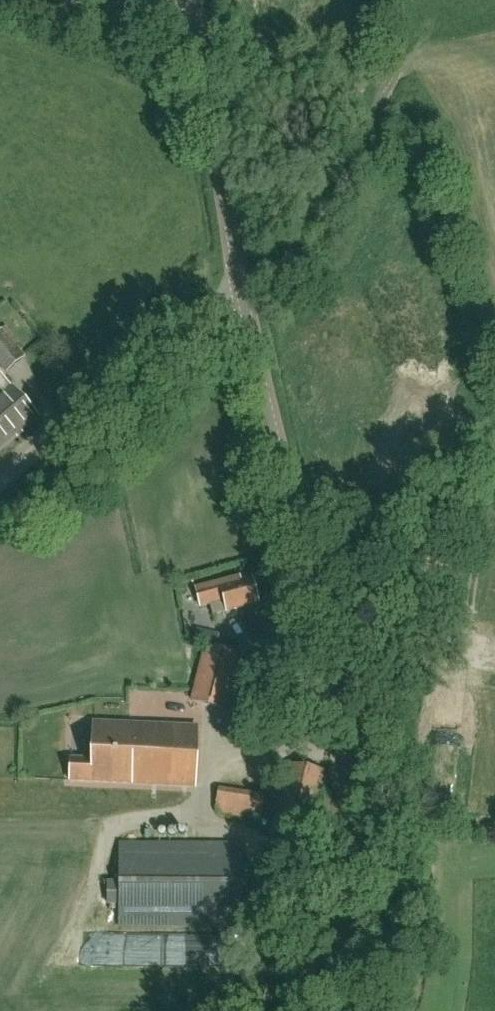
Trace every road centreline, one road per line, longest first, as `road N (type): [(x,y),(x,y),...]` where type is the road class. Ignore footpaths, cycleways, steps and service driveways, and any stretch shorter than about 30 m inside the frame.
road 1 (tertiary): [(294,1010),(337,926),(350,844),(349,760),(339,682),(243,305)]
road 2 (tertiary): [(243,305),(189,0)]
road 3 (unclassified): [(0,479),(200,317),(243,305)]

